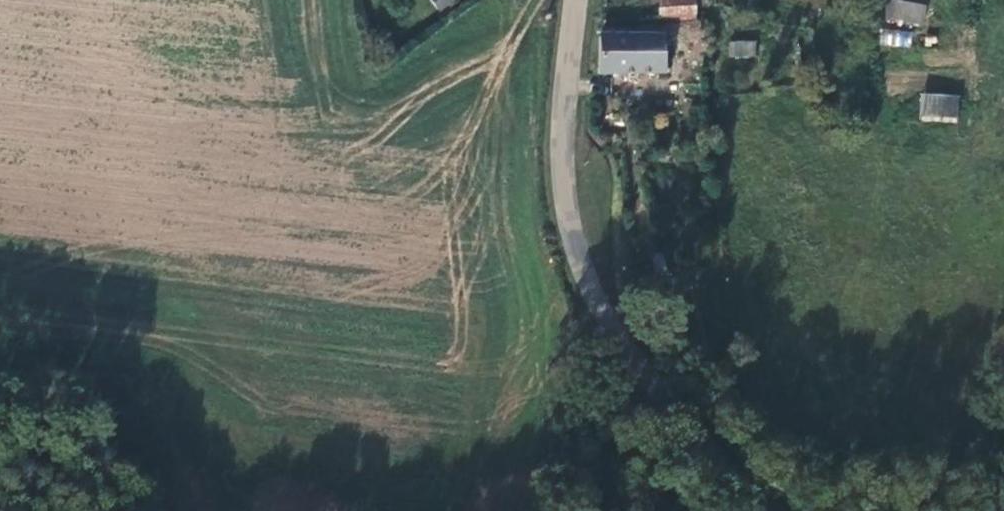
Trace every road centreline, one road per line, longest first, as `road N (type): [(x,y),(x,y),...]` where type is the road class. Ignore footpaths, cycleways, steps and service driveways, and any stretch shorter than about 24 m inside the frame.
road 1 (unclassified): [(767,510),(583,286),(560,188),(559,141),(575,0)]

